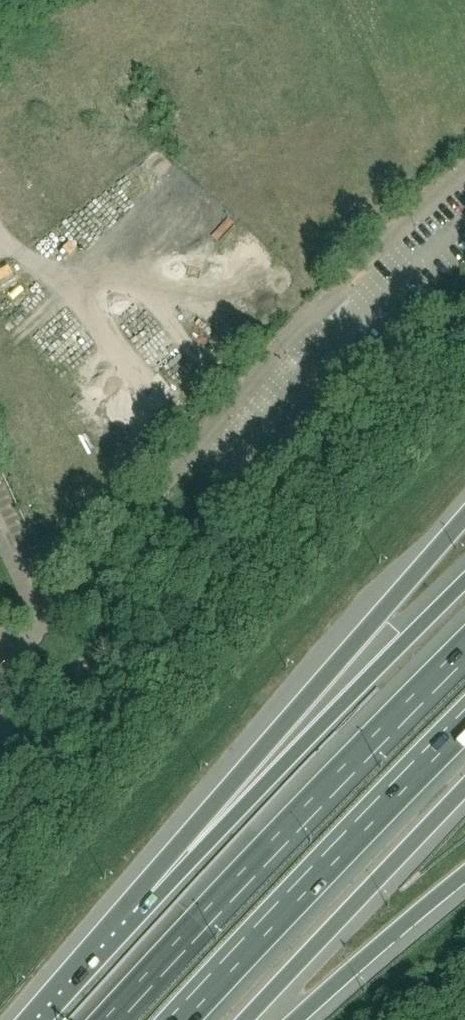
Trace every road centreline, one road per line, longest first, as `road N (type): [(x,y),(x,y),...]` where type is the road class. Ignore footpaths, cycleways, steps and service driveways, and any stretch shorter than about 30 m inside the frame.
road 1 (motorway): [(464,643),(107,1019)]
road 2 (motorway): [(464,515),(150,896)]
road 3 (motorway): [(464,584),(150,896)]
road 4 (motorway): [(187,1019),(464,733)]
road 5 (motorway): [(247,1019),(464,787)]
road 6 (motorway): [(295,1019),(464,873)]
road 7 (motorway): [(150,896),(37,1019)]

